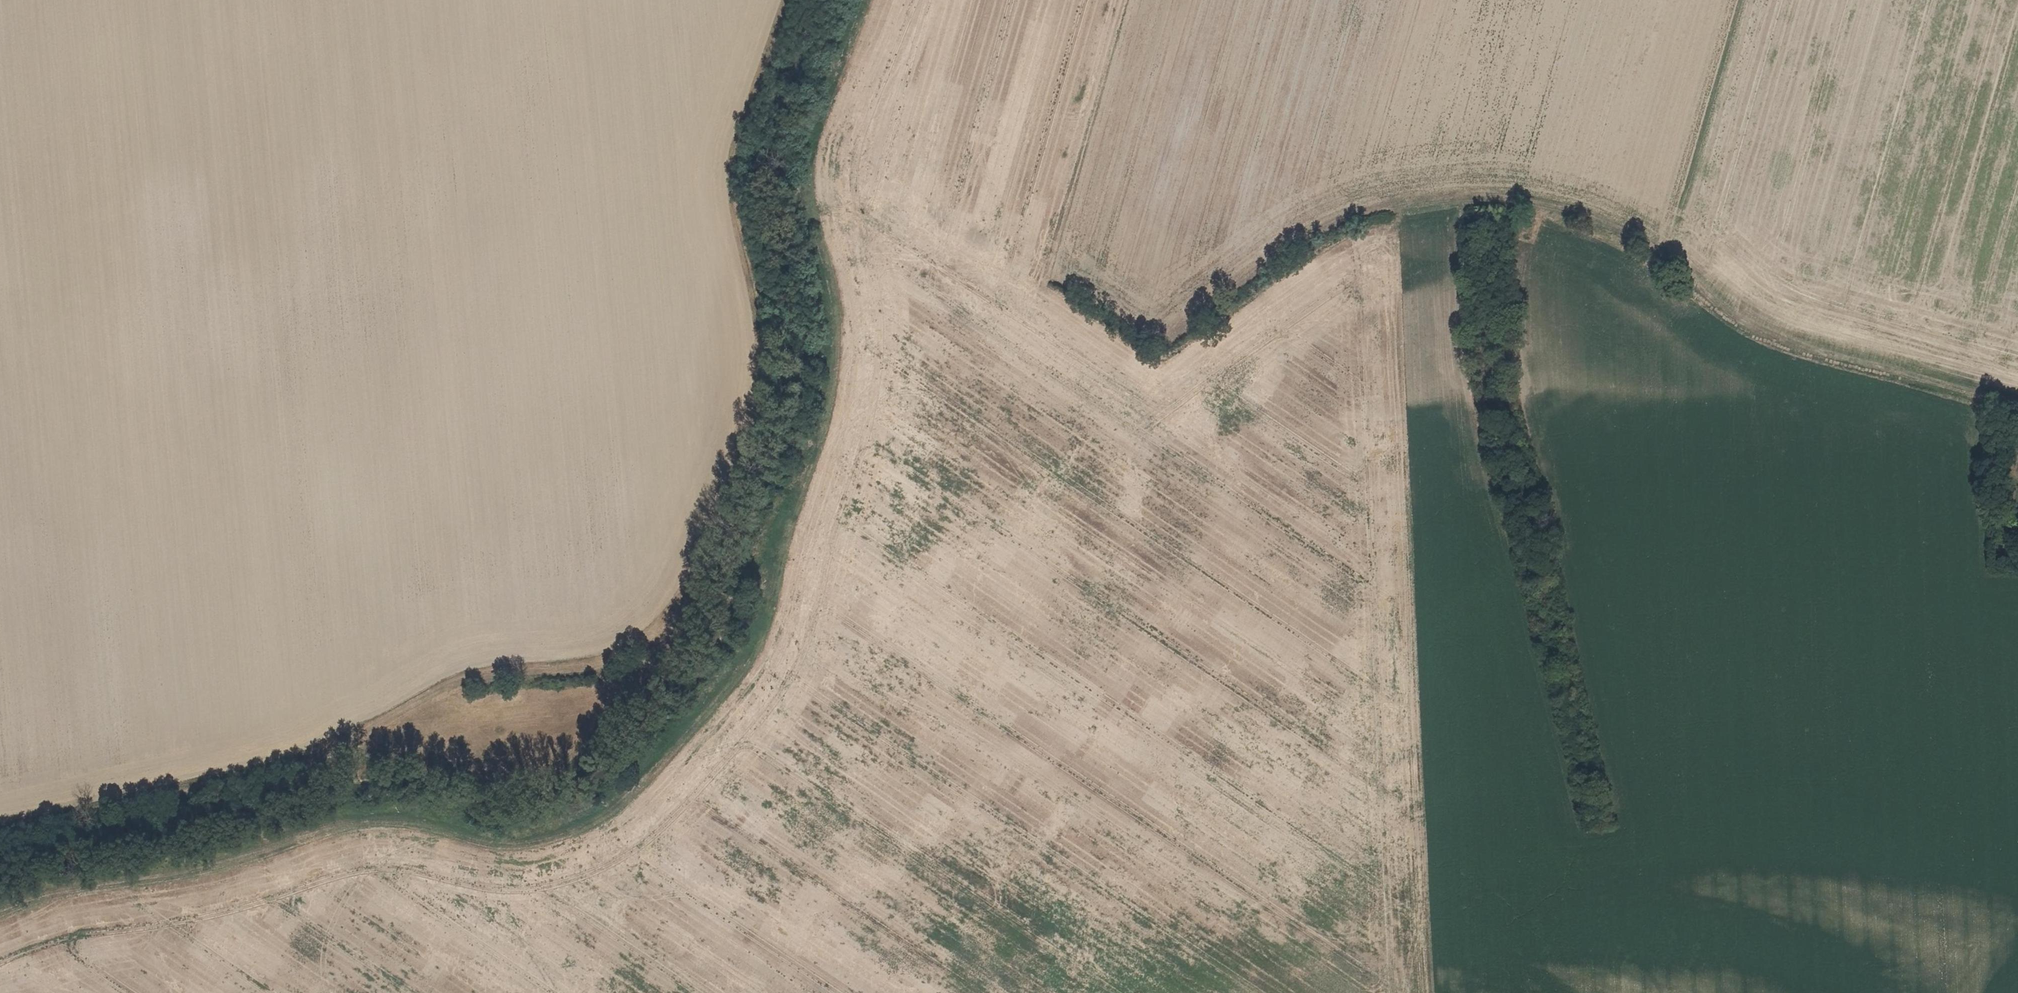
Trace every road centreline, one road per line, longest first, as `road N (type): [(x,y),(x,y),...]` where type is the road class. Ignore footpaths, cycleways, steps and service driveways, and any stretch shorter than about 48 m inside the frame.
road 1 (track): [(1175,332),(1320,231),(1477,193),(1583,216),(1652,252),(1773,337),(2017,412)]
road 2 (track): [(0,833),(296,764),(446,689),(542,670)]

